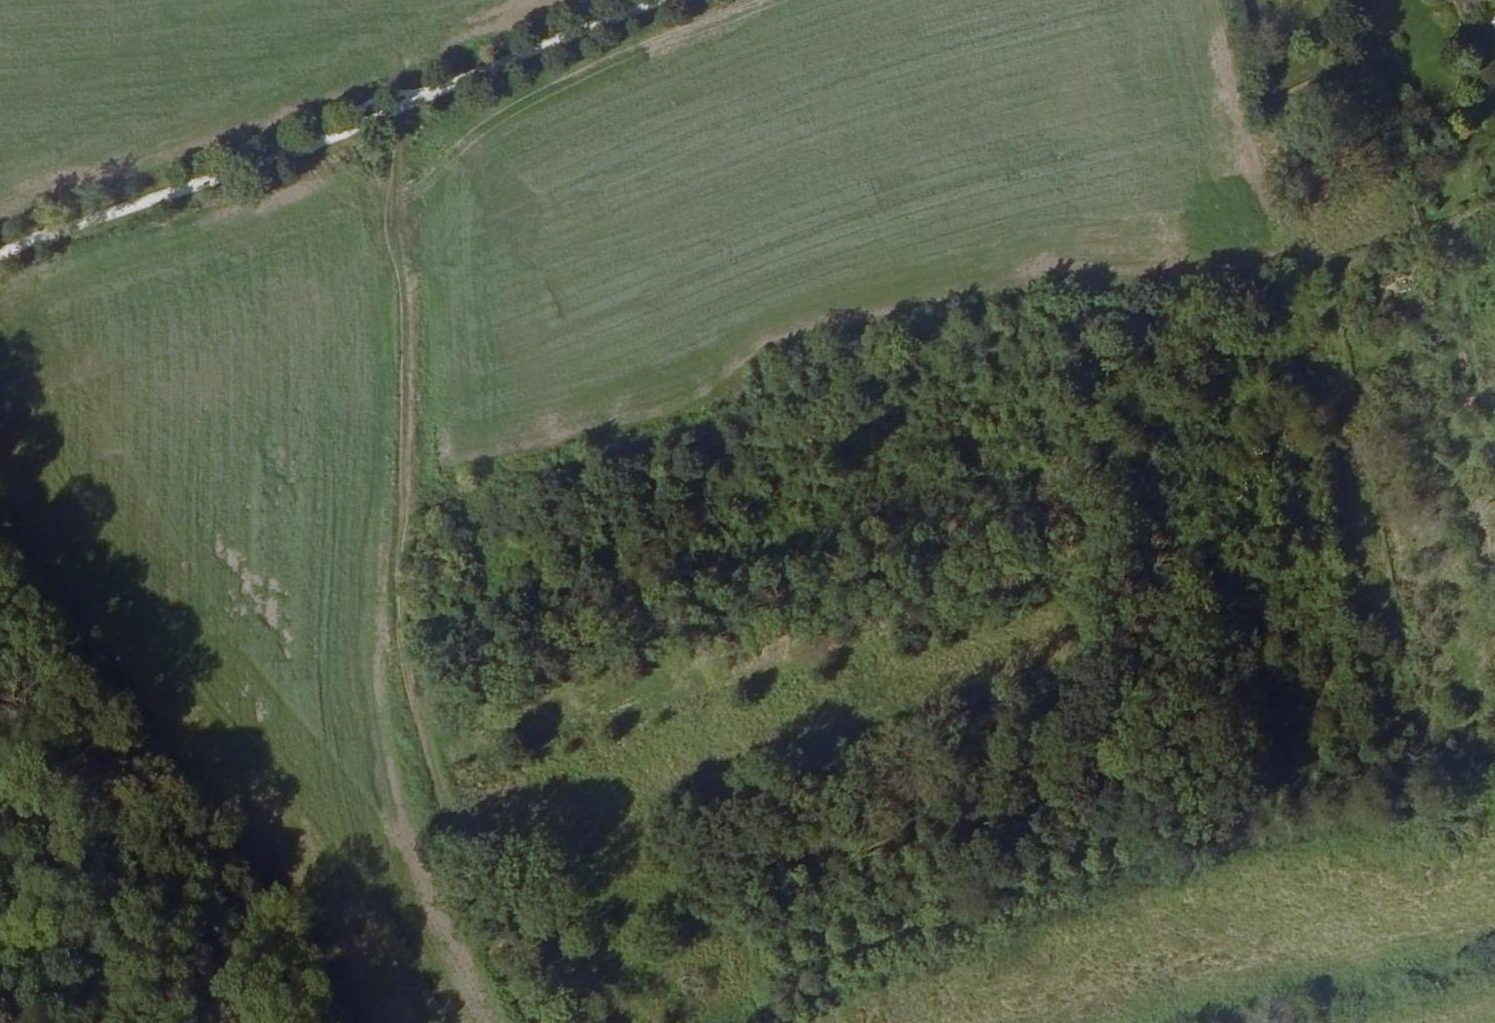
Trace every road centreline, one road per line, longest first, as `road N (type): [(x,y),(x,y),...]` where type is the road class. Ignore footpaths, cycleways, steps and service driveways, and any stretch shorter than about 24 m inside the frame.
road 1 (track): [(386,111),(422,342),(420,483),(402,664),(428,810),(502,970),(538,1022)]
road 2 (track): [(0,255),(659,0)]

